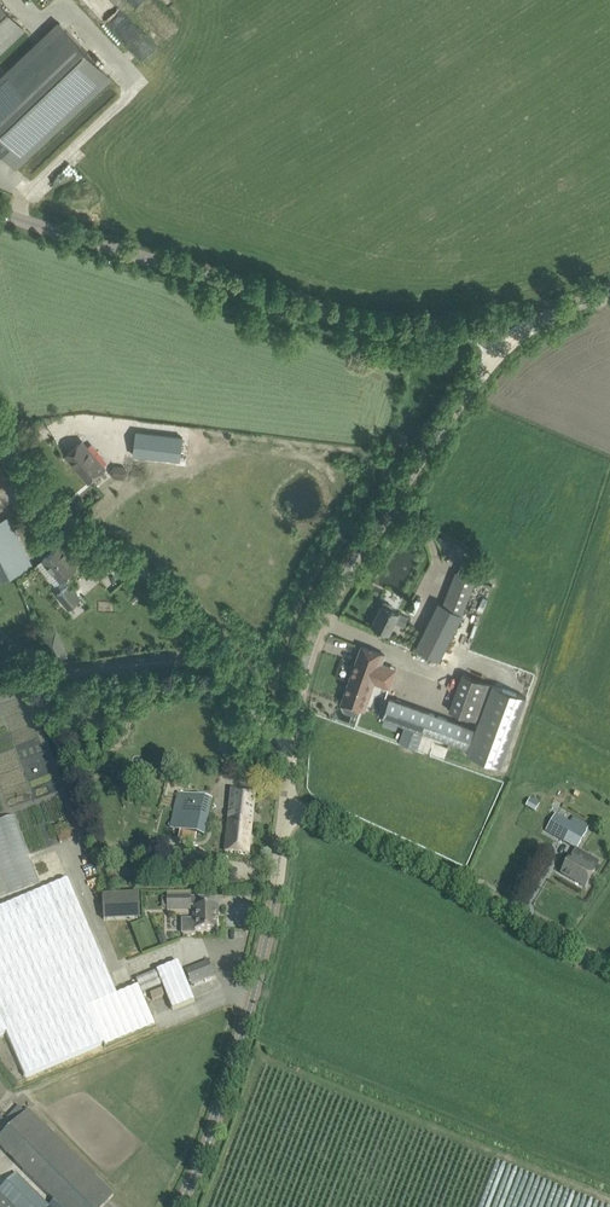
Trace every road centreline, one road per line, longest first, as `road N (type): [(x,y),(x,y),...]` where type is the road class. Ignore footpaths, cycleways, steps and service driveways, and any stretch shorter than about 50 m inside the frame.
road 1 (unclassified): [(503,349),(478,333),(344,321),(0,212)]
road 2 (tertiary): [(292,741),(310,652),(340,584),(503,349)]
road 3 (unclassified): [(292,741),(260,717),(153,580),(79,533),(54,506),(0,431)]
road 4 (tertiary): [(176,1206),(216,1118),(254,989),(286,802)]
road 5 (unclassified): [(609,964),(286,802)]
road 6 (tertiary): [(503,349),(609,291)]

